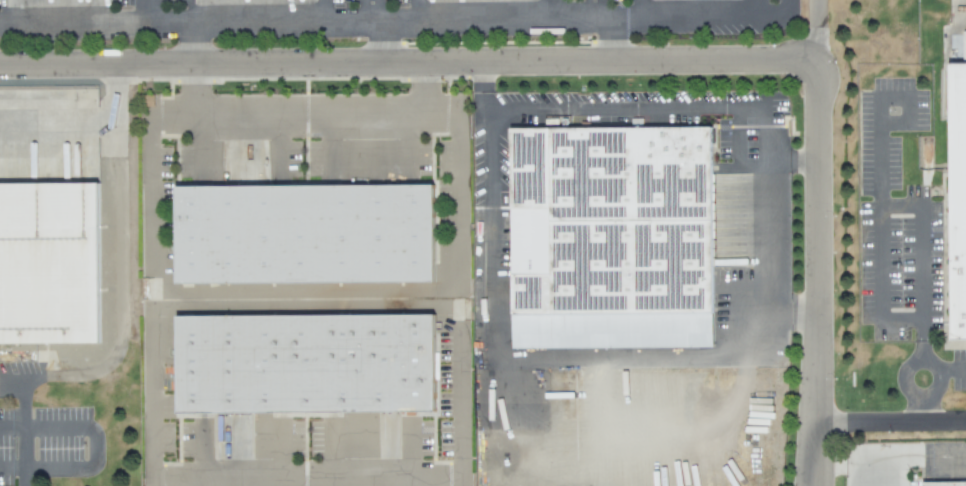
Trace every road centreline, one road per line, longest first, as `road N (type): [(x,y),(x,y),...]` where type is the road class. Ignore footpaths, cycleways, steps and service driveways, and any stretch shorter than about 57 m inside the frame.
road 1 (residential): [(0,66),(796,59),(817,70)]
road 2 (residential): [(816,485),(817,70)]

